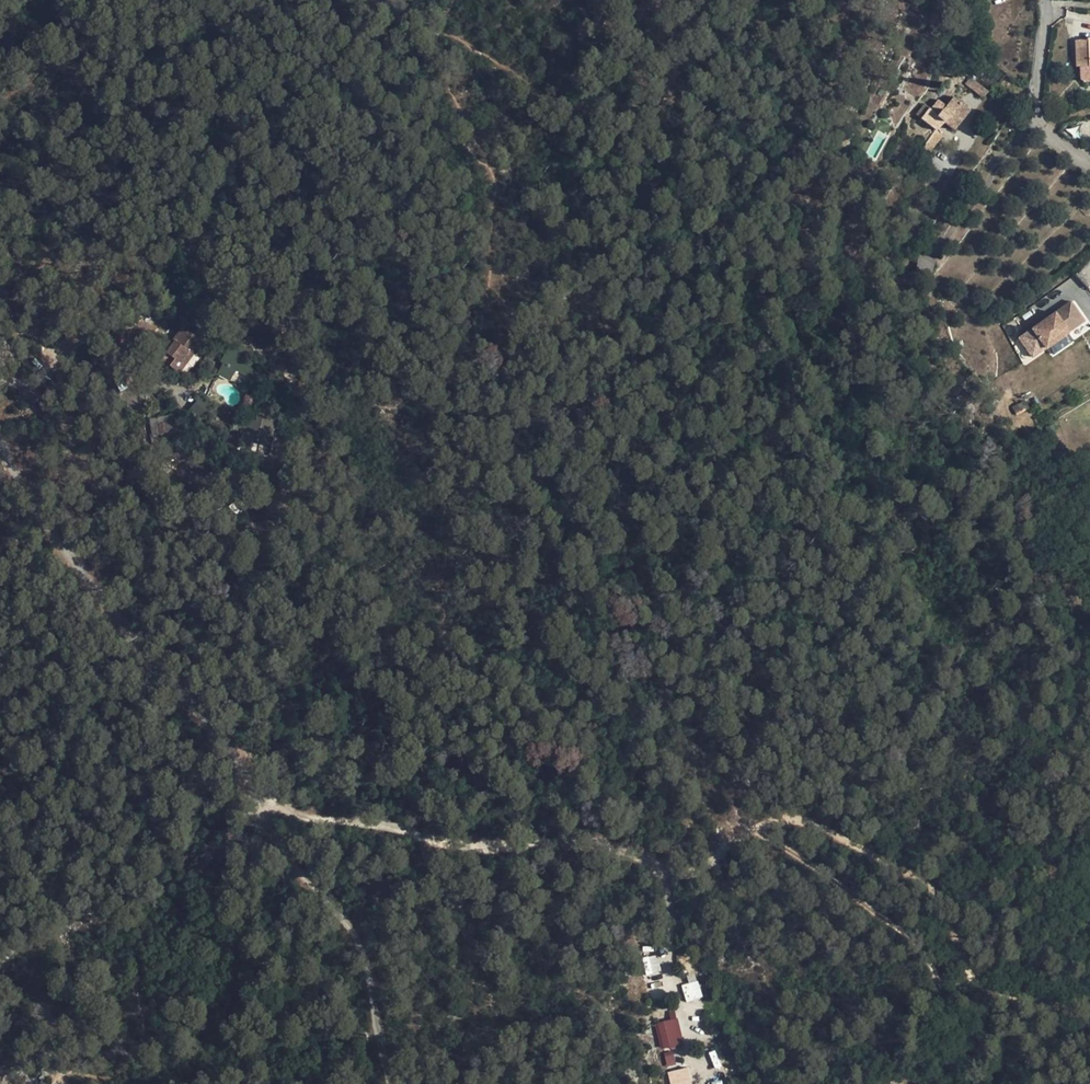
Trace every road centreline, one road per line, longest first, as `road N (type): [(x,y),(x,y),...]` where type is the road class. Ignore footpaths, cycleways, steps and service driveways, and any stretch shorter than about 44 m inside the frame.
road 1 (residential): [(0,447),(82,578),(238,762),(278,839),(355,940),(390,1083)]
road 2 (track): [(262,810),(381,825),(466,851),(629,851),(678,874),(753,830)]
road 3 (track): [(753,830),(777,819),(801,821),(915,876),(934,888),(979,986),(1089,1019)]
road 4 (track): [(753,830),(910,937),(931,965),(941,988),(918,1031),(920,1083)]
road 5 (track): [(550,98),(391,0)]
road 6 (residential): [(1045,0),(1040,116),(1089,164)]

